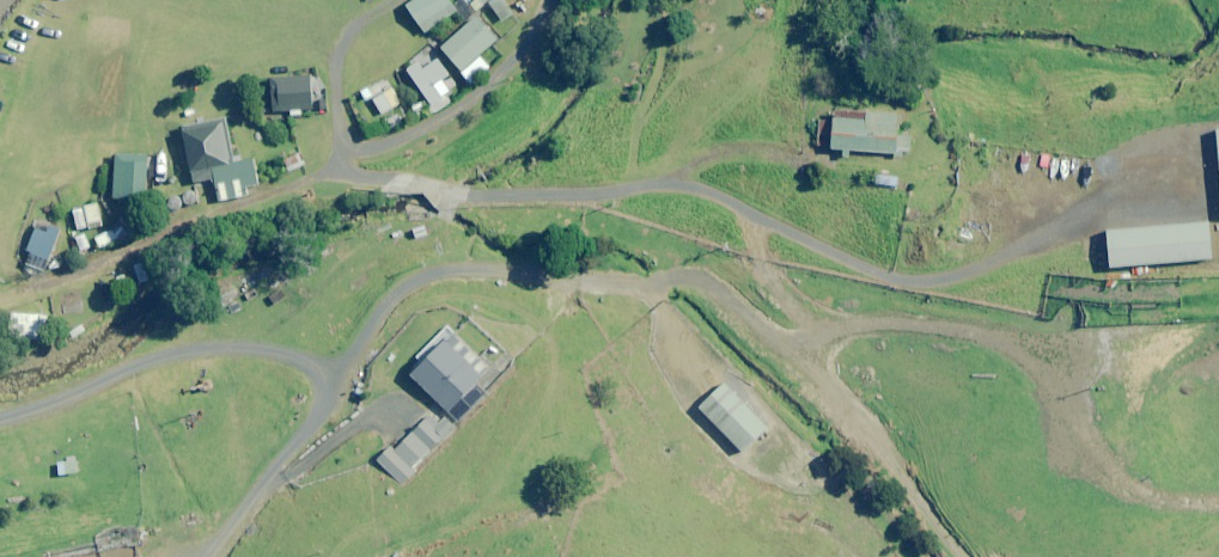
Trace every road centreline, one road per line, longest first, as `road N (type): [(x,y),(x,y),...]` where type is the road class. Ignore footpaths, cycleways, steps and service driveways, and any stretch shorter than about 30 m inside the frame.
road 1 (unclassified): [(164,306),(249,198),(325,136),(483,159),(637,165),(862,246)]
road 2 (track): [(541,57),(672,98),(786,167),(862,246),(908,242),(1218,287)]
road 3 (unclassified): [(164,306),(314,355),(184,556)]
road 4 (unclassified): [(0,387),(64,363),(164,306)]
road 5 (track): [(325,136),(328,26),(360,0)]

